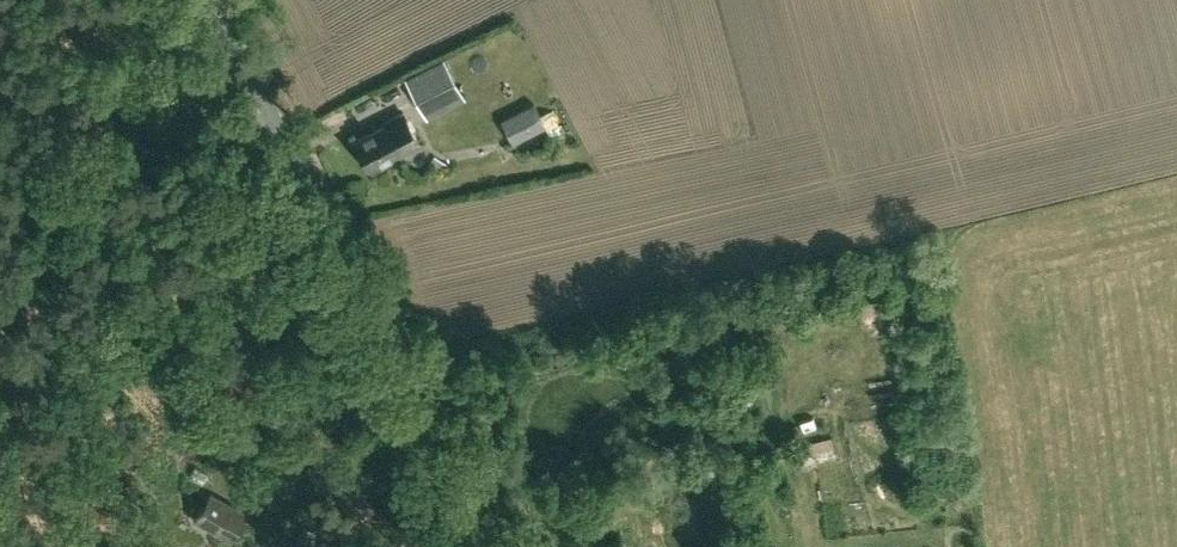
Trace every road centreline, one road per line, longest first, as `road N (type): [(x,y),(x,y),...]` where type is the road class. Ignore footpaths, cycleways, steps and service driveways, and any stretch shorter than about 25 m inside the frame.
road 1 (tertiary): [(495,546),(211,0)]

